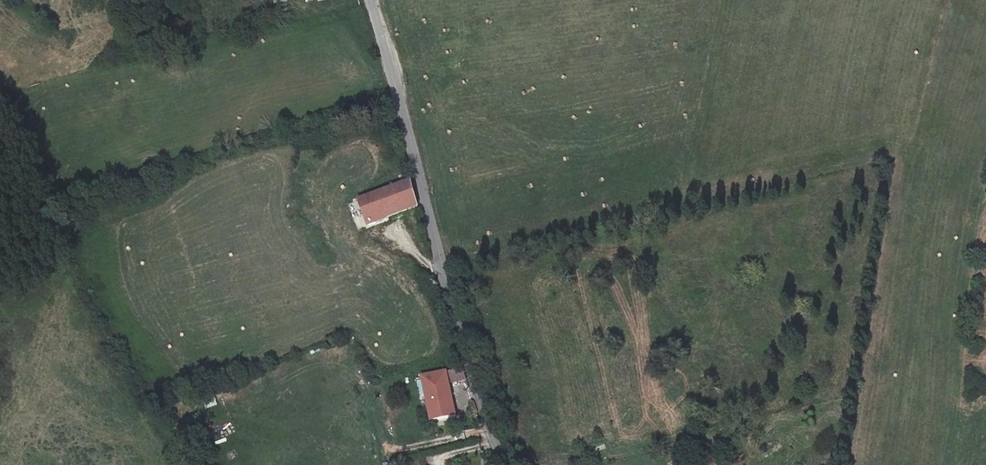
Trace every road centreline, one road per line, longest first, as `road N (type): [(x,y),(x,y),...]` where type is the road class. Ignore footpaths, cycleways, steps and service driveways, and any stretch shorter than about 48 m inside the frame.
road 1 (unclassified): [(373,0),(465,347),(509,464)]

